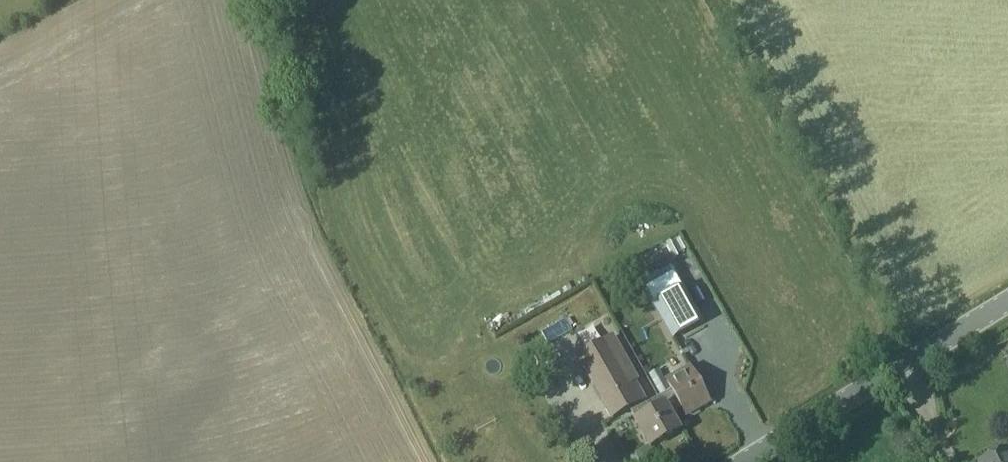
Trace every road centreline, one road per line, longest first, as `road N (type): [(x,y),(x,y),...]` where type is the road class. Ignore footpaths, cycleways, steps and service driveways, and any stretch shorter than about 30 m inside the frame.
road 1 (unclassified): [(743,461),(1007,298)]

